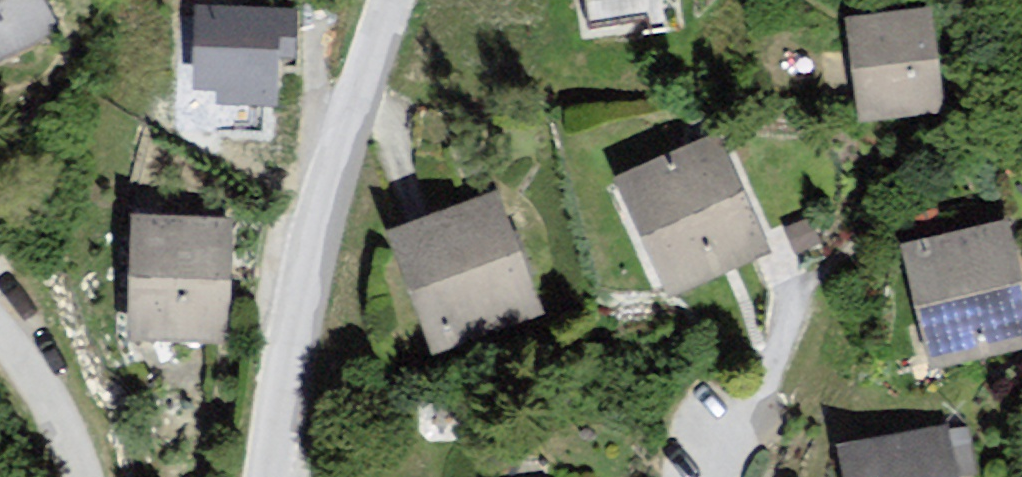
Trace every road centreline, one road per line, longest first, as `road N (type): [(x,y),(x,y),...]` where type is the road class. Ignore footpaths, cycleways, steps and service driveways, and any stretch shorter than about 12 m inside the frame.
road 1 (residential): [(272,476),(314,222),(386,0)]
road 2 (residential): [(62,476),(0,367)]

